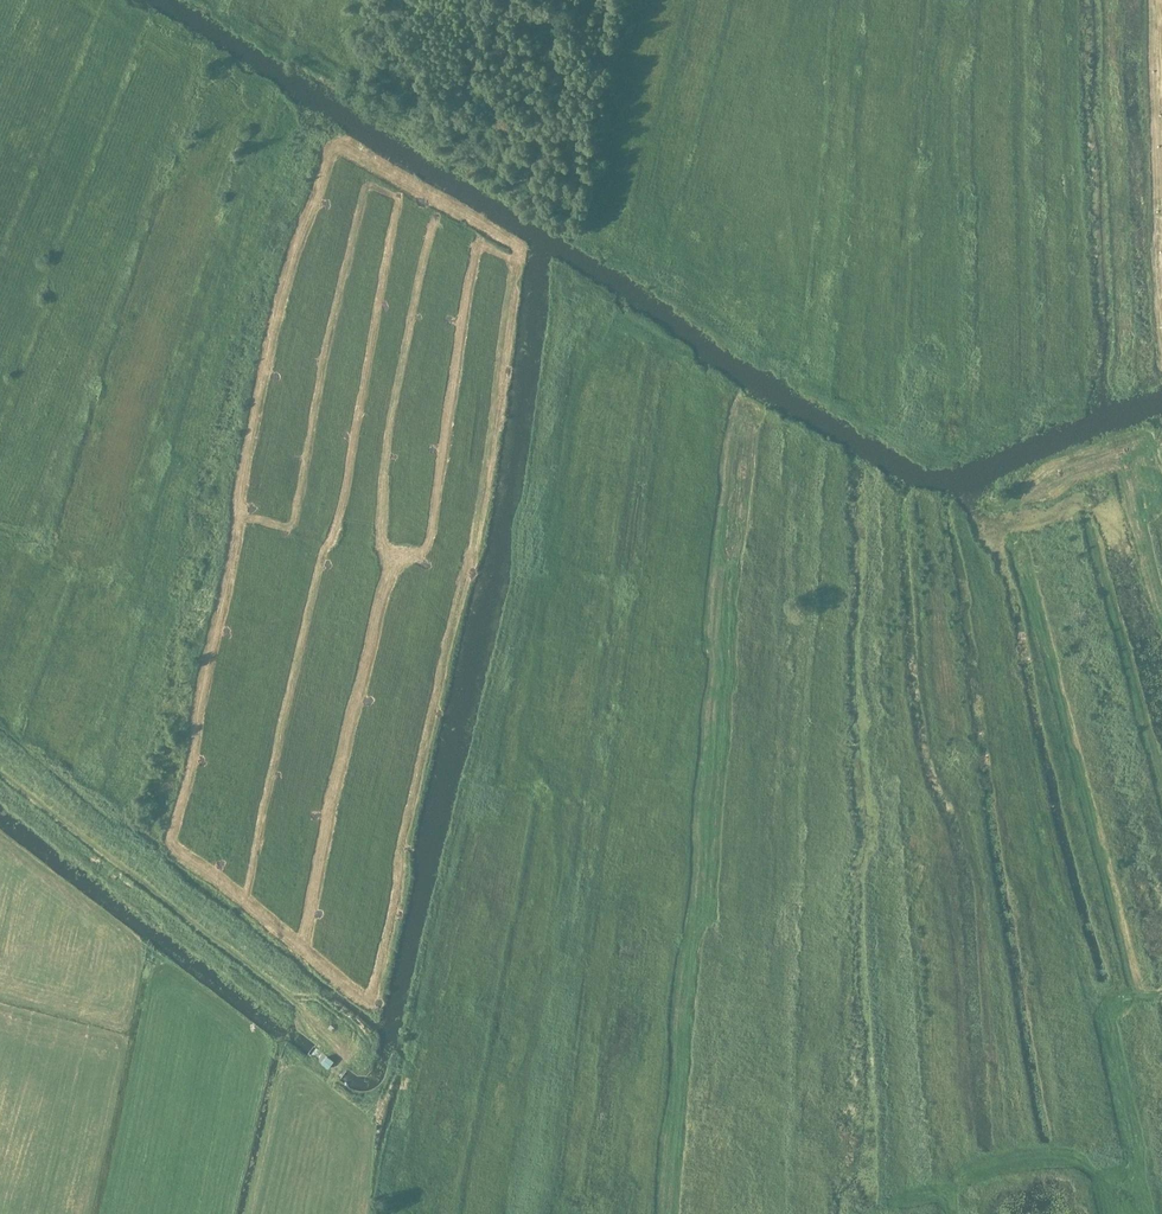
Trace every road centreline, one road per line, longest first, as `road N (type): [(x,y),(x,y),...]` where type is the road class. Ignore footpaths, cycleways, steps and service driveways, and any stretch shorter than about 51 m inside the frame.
road 1 (track): [(0,773),(346,1053)]

